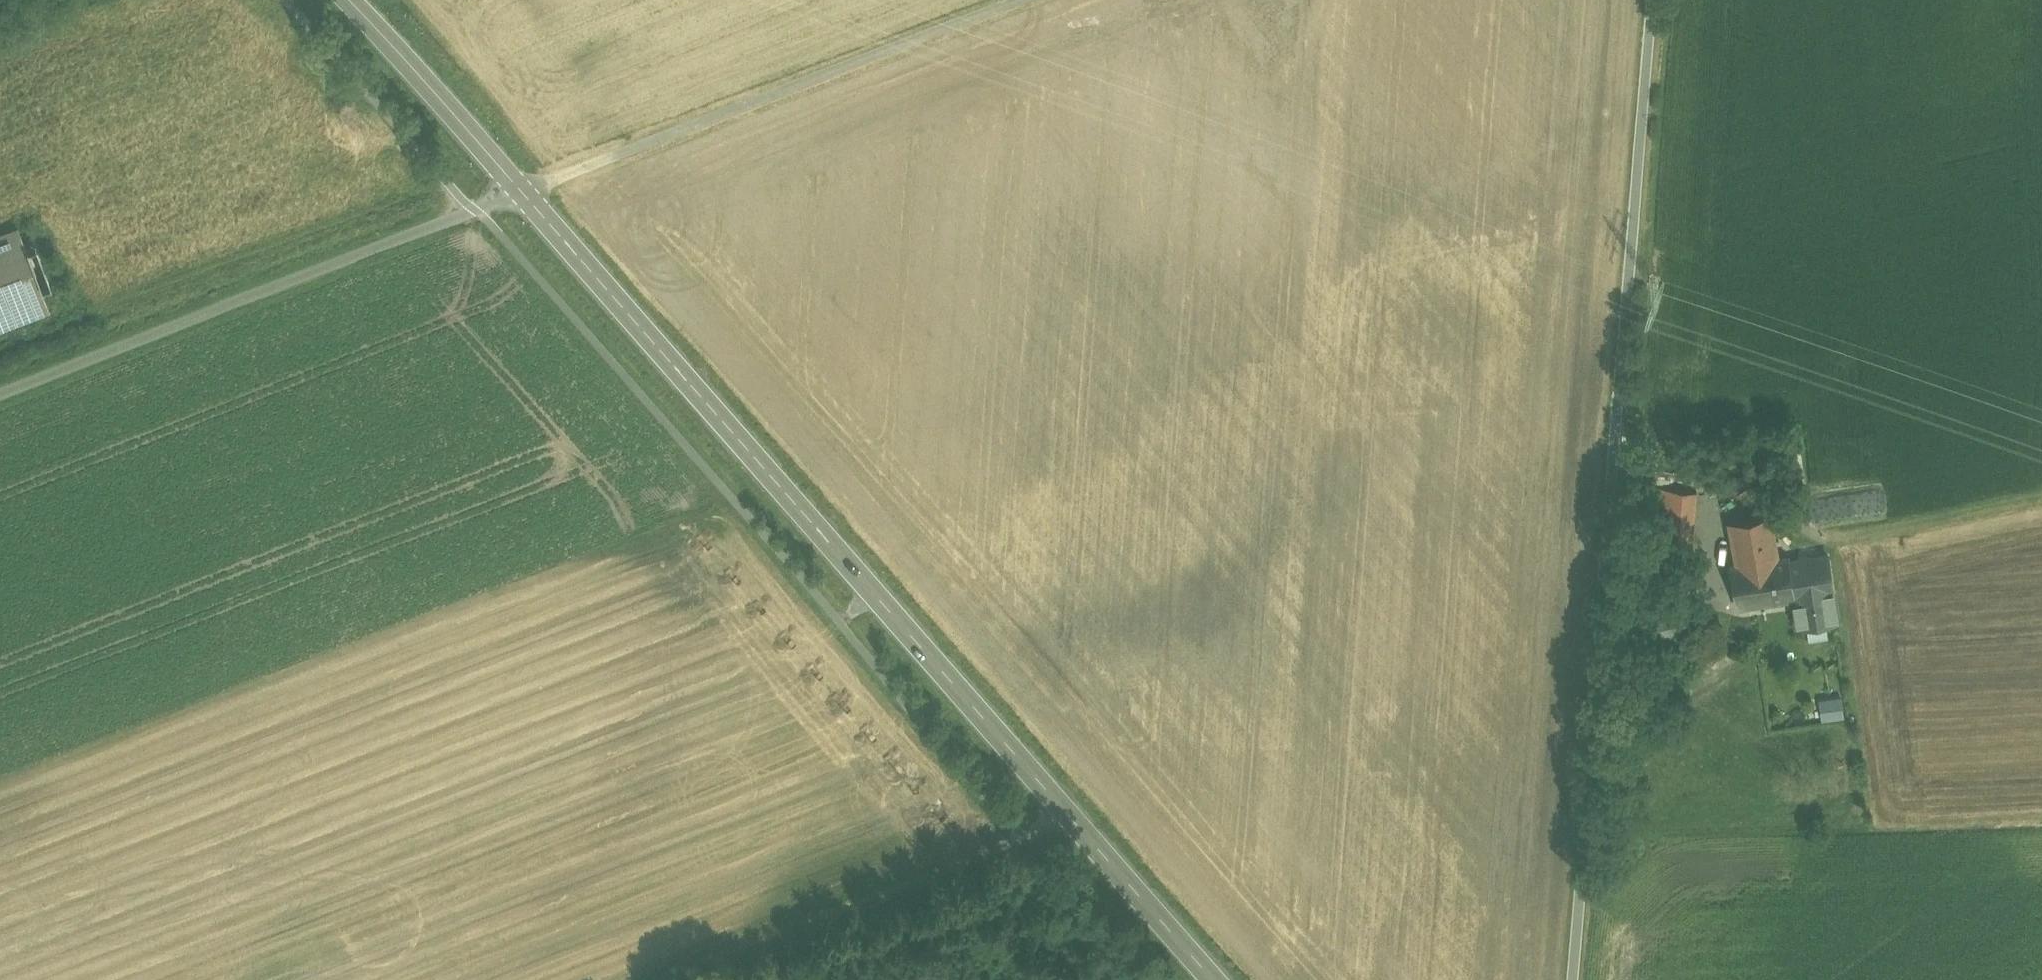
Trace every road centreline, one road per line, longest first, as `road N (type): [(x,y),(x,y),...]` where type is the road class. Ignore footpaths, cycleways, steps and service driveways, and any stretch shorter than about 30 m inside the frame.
road 1 (secondary): [(526,198),(1214,979)]
road 2 (unclassified): [(1574,979),(1650,0)]
road 3 (unclassified): [(0,404),(526,198)]
road 4 (unclassified): [(1047,0),(526,198)]
road 5 (track): [(1618,453),(1736,474),(1875,535),(2041,503)]
road 6 (secondary): [(352,0),(526,198)]

